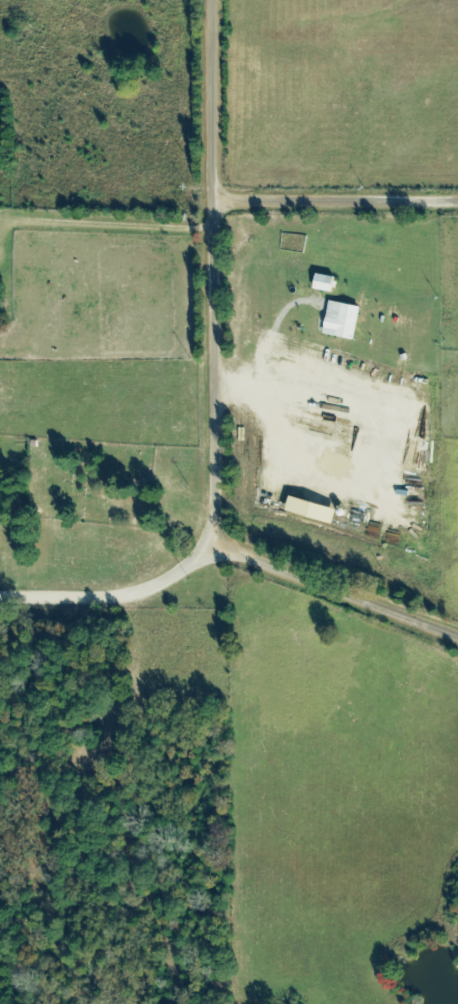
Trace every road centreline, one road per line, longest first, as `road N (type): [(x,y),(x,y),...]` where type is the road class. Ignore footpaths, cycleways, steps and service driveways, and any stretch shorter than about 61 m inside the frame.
road 1 (residential): [(457,634),(250,555),(223,529),(219,0)]
road 2 (residential): [(0,599),(152,591),(197,562),(222,504)]
road 3 (residential): [(221,202),(457,202)]

